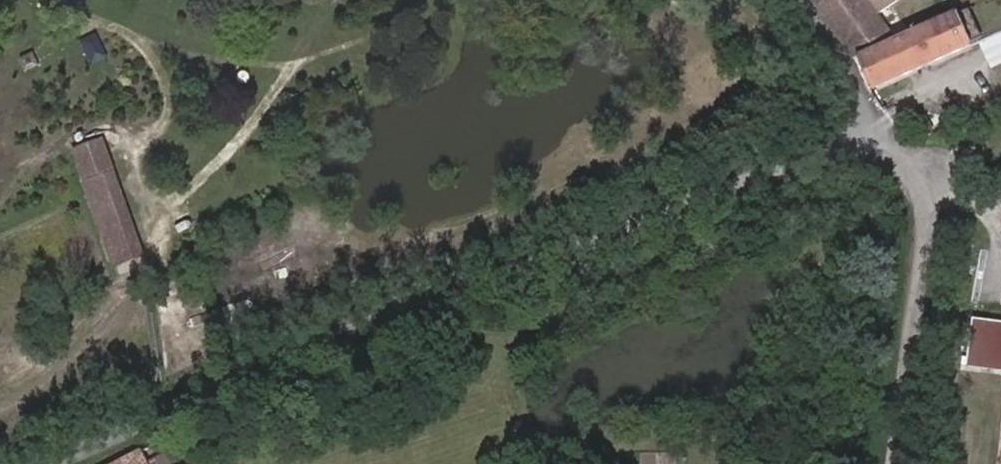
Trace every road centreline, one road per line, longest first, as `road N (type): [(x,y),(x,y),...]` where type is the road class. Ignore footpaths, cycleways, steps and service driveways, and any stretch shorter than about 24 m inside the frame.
road 1 (residential): [(22,463),(209,378),(602,227),(742,182),(885,159),(928,201),(929,235),(892,463)]

